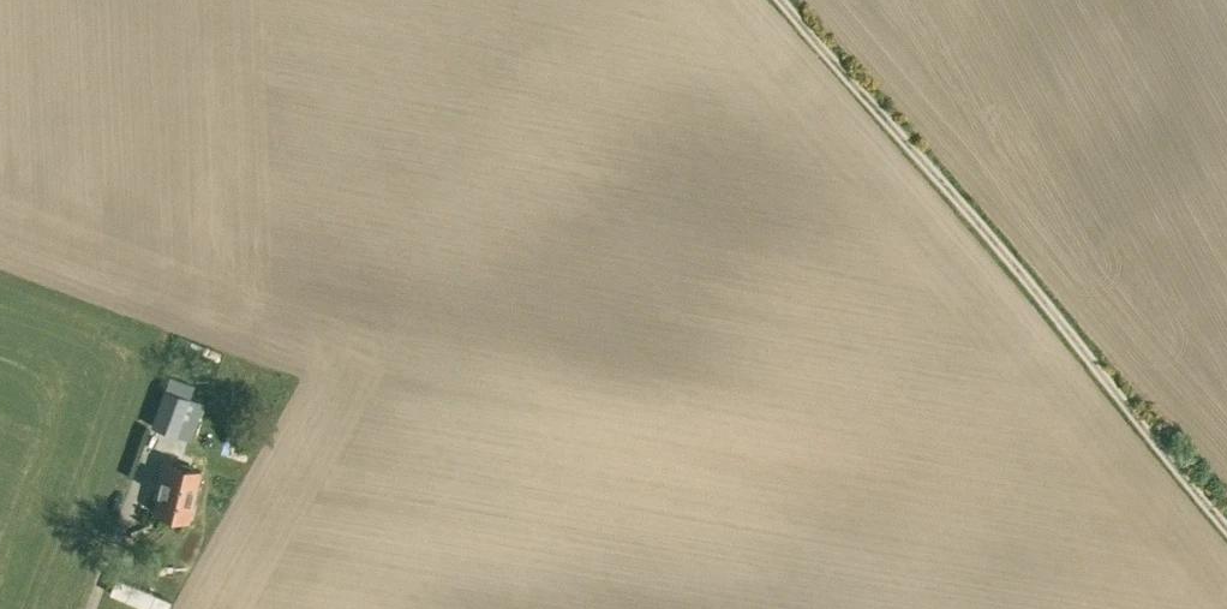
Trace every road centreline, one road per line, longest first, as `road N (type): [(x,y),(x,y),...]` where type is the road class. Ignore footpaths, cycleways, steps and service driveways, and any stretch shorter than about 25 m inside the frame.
road 1 (track): [(1226,514),(788,0)]

